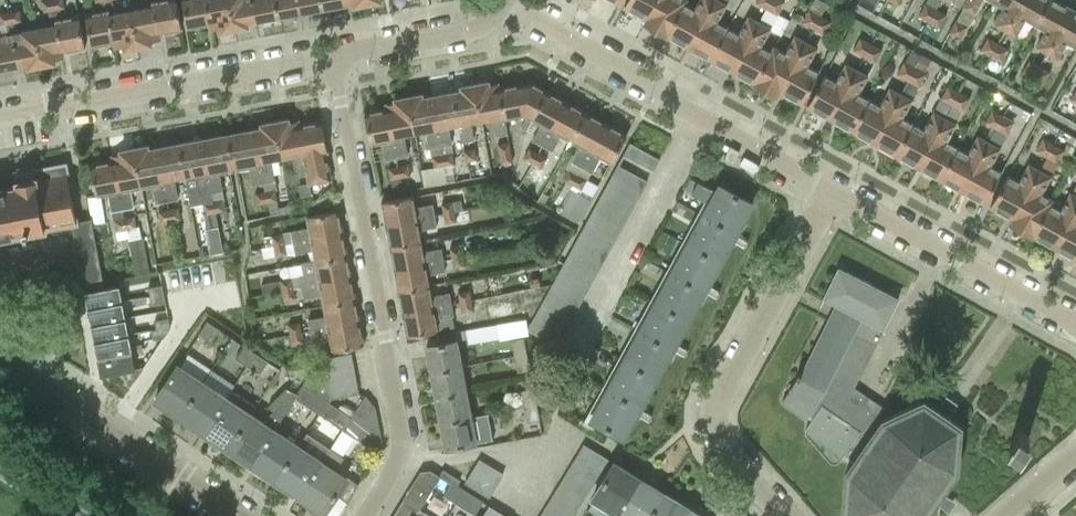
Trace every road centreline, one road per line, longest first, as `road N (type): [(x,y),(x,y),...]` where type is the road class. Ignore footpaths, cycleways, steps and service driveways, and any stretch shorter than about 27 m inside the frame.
road 1 (residential): [(366,515),(400,438),(332,57)]
road 2 (residential): [(832,192),(502,2)]
road 3 (residential): [(785,515),(721,440),(715,412),(832,192)]
road 4 (residential): [(0,112),(332,57)]
road 5 (residential): [(234,515),(0,362)]
road 6 (residential): [(1075,325),(832,192)]
road 7 (residential): [(332,57),(474,30),(502,2)]

